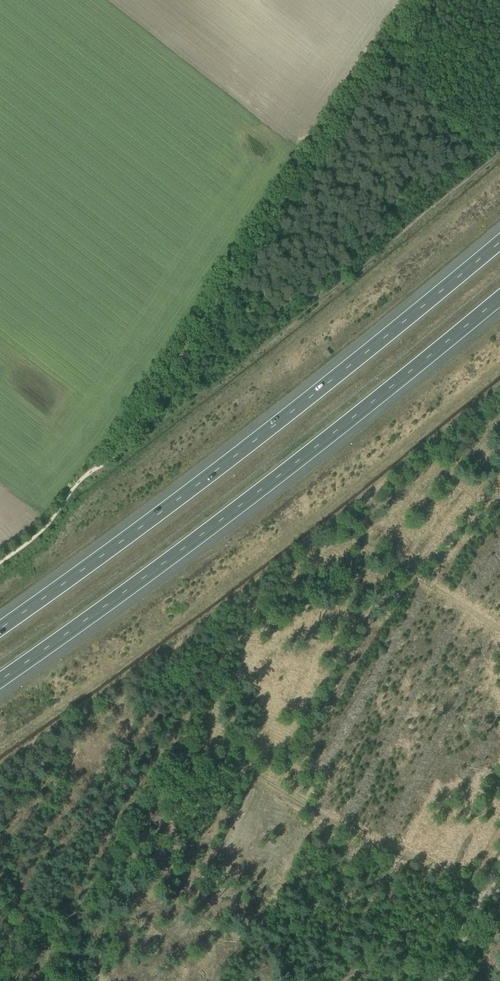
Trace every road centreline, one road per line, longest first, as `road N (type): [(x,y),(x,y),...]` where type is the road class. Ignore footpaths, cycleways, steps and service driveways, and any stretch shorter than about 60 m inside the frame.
road 1 (motorway): [(499,241),(208,477),(0,628)]
road 2 (motorway): [(0,680),(187,546),(499,297)]
road 3 (track): [(499,36),(477,53),(445,107),(410,100),(375,70)]

